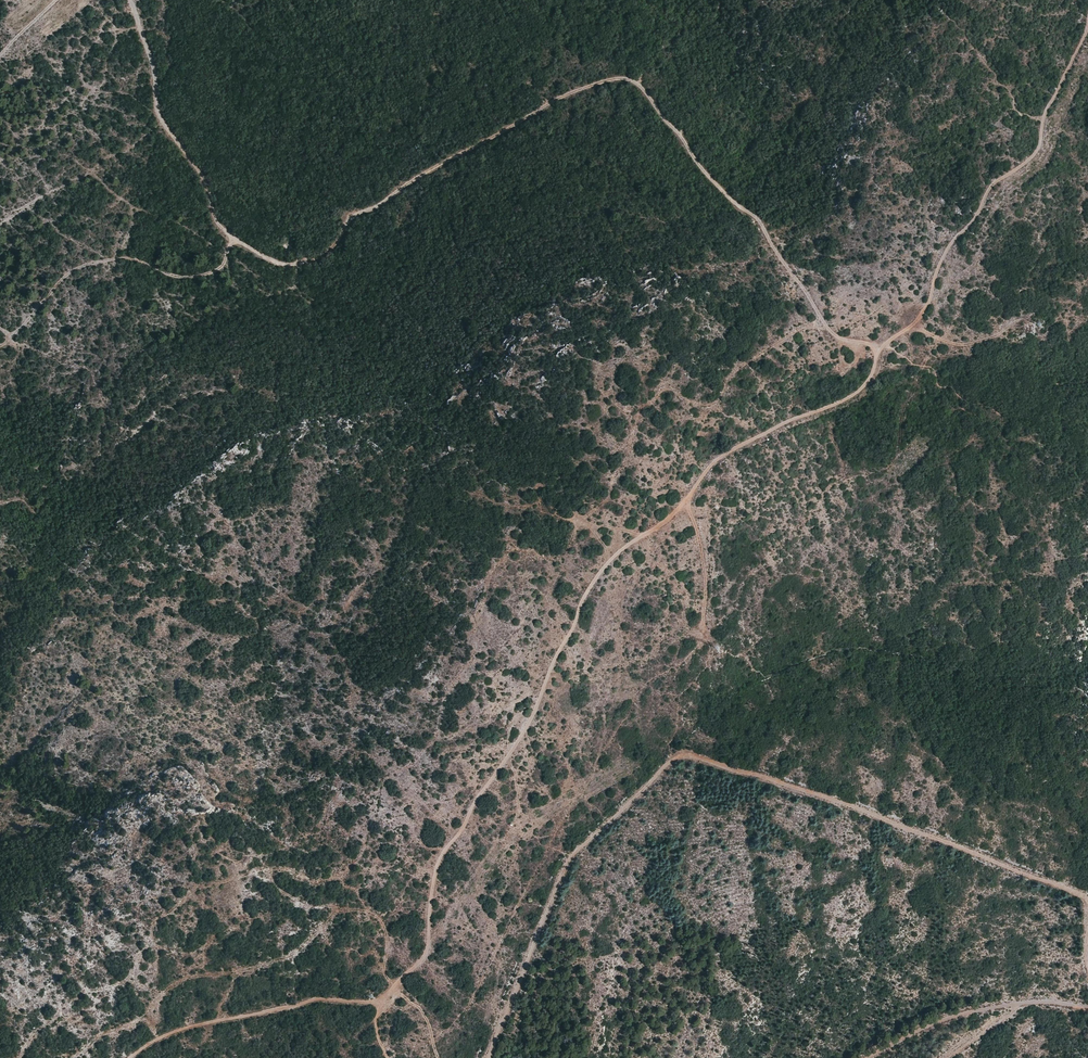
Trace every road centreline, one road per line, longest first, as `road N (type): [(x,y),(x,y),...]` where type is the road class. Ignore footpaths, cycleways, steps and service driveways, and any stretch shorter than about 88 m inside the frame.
road 1 (track): [(1087,23),(1043,118),(1035,155),(988,186),(973,220),(942,258),(931,302),(877,349),(870,377),(830,406),(727,452),(667,520),(597,575),(531,718),(433,876),(425,958),(379,1004)]
road 2 (track): [(131,0),(160,117),(204,178),(216,222),(275,261),(323,250),(350,217),(569,93),(620,76),(637,82),(737,206),(758,221),(838,339),(877,349)]
road 3 (track): [(1087,897),(938,837),(680,754),(569,858),(487,1057)]
road 4 (track): [(130,1057),(185,1028),(316,999),(379,1004),(375,1019),(386,1057)]
road 5 (track): [(0,350),(70,271),(128,257),(183,277),(225,267),(234,240)]
road 6 (track): [(870,1057),(928,1027),(1000,1007),(1043,1001),(1087,1009)]

